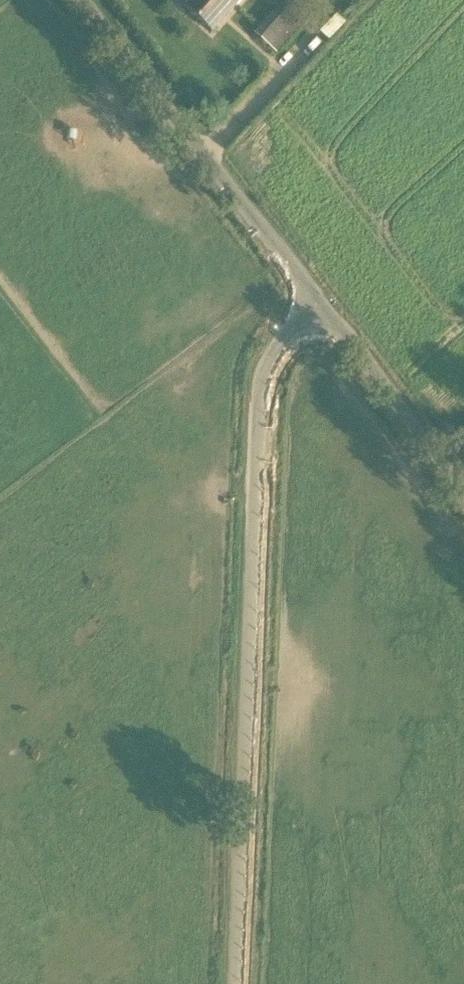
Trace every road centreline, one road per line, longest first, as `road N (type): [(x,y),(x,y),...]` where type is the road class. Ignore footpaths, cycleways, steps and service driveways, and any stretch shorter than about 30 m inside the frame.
road 1 (unclassified): [(241,983),(261,435),(272,364),(311,279)]
road 2 (unclassified): [(311,279),(86,0)]
road 3 (unclassified): [(463,480),(311,279)]

